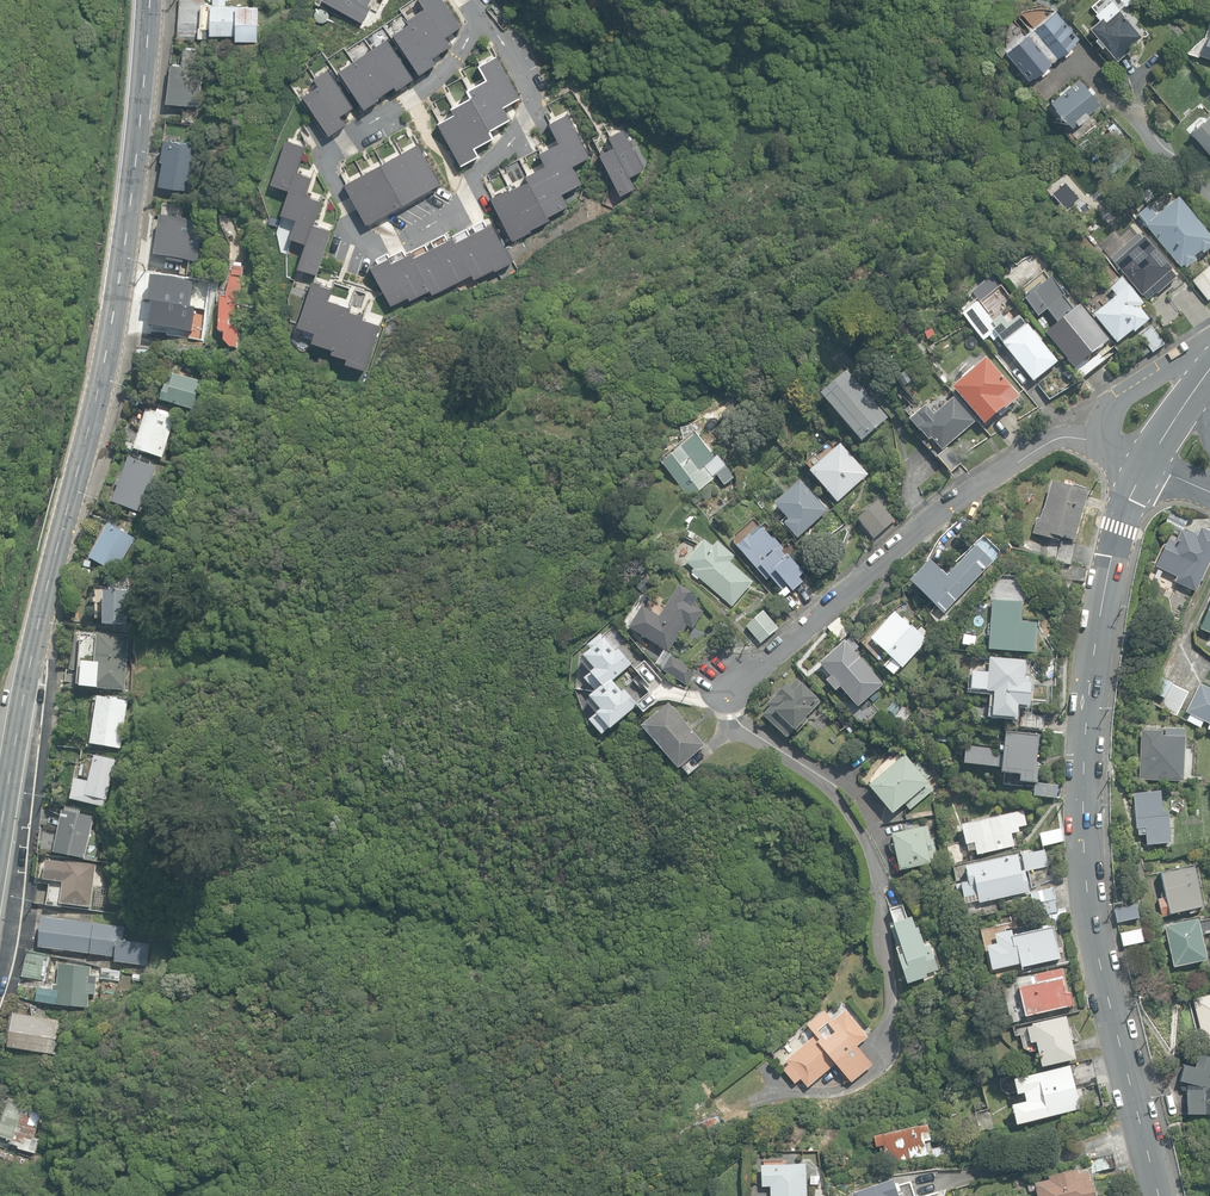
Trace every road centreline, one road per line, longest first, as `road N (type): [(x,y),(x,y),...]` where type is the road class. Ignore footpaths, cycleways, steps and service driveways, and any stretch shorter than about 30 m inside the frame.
road 1 (tertiary): [(151,0),(108,359),(58,545),(0,848)]
road 2 (tertiary): [(1151,459),(1119,525),(1104,606),(1092,767),(1093,885),(1163,1195)]
road 3 (residential): [(1098,440),(1048,441),(924,518),(814,620),(721,688)]
road 4 (residential): [(482,170),(449,216),(385,241),(362,233),(327,165),(354,134),(439,78),(483,13)]
road 5 (residential): [(483,13),(521,69),(532,104),(522,129),(482,170)]
road 6 (residential): [(1098,440),(1120,399),(1209,349)]

